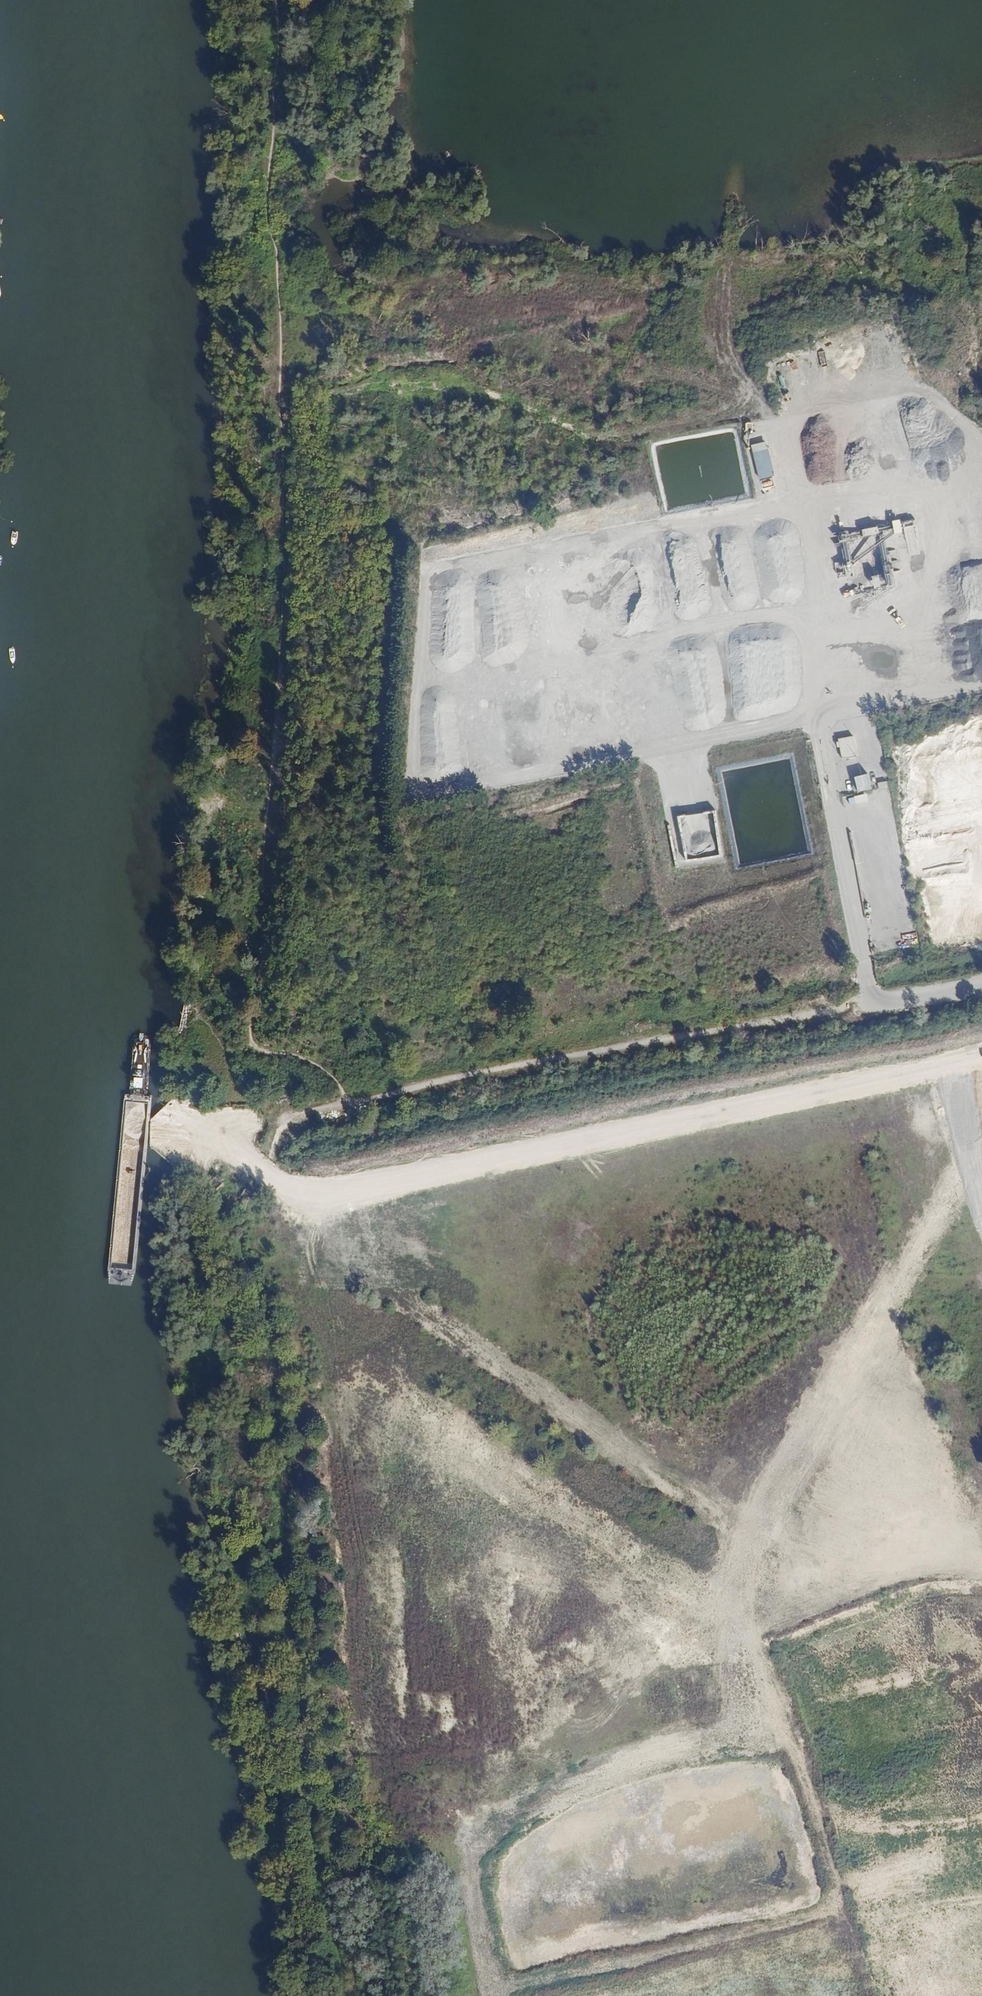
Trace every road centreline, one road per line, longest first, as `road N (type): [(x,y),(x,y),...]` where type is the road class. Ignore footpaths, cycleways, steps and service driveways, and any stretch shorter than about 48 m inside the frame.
road 1 (track): [(356,1104),(874,995)]
road 2 (track): [(356,1104),(285,1121),(260,1171)]

